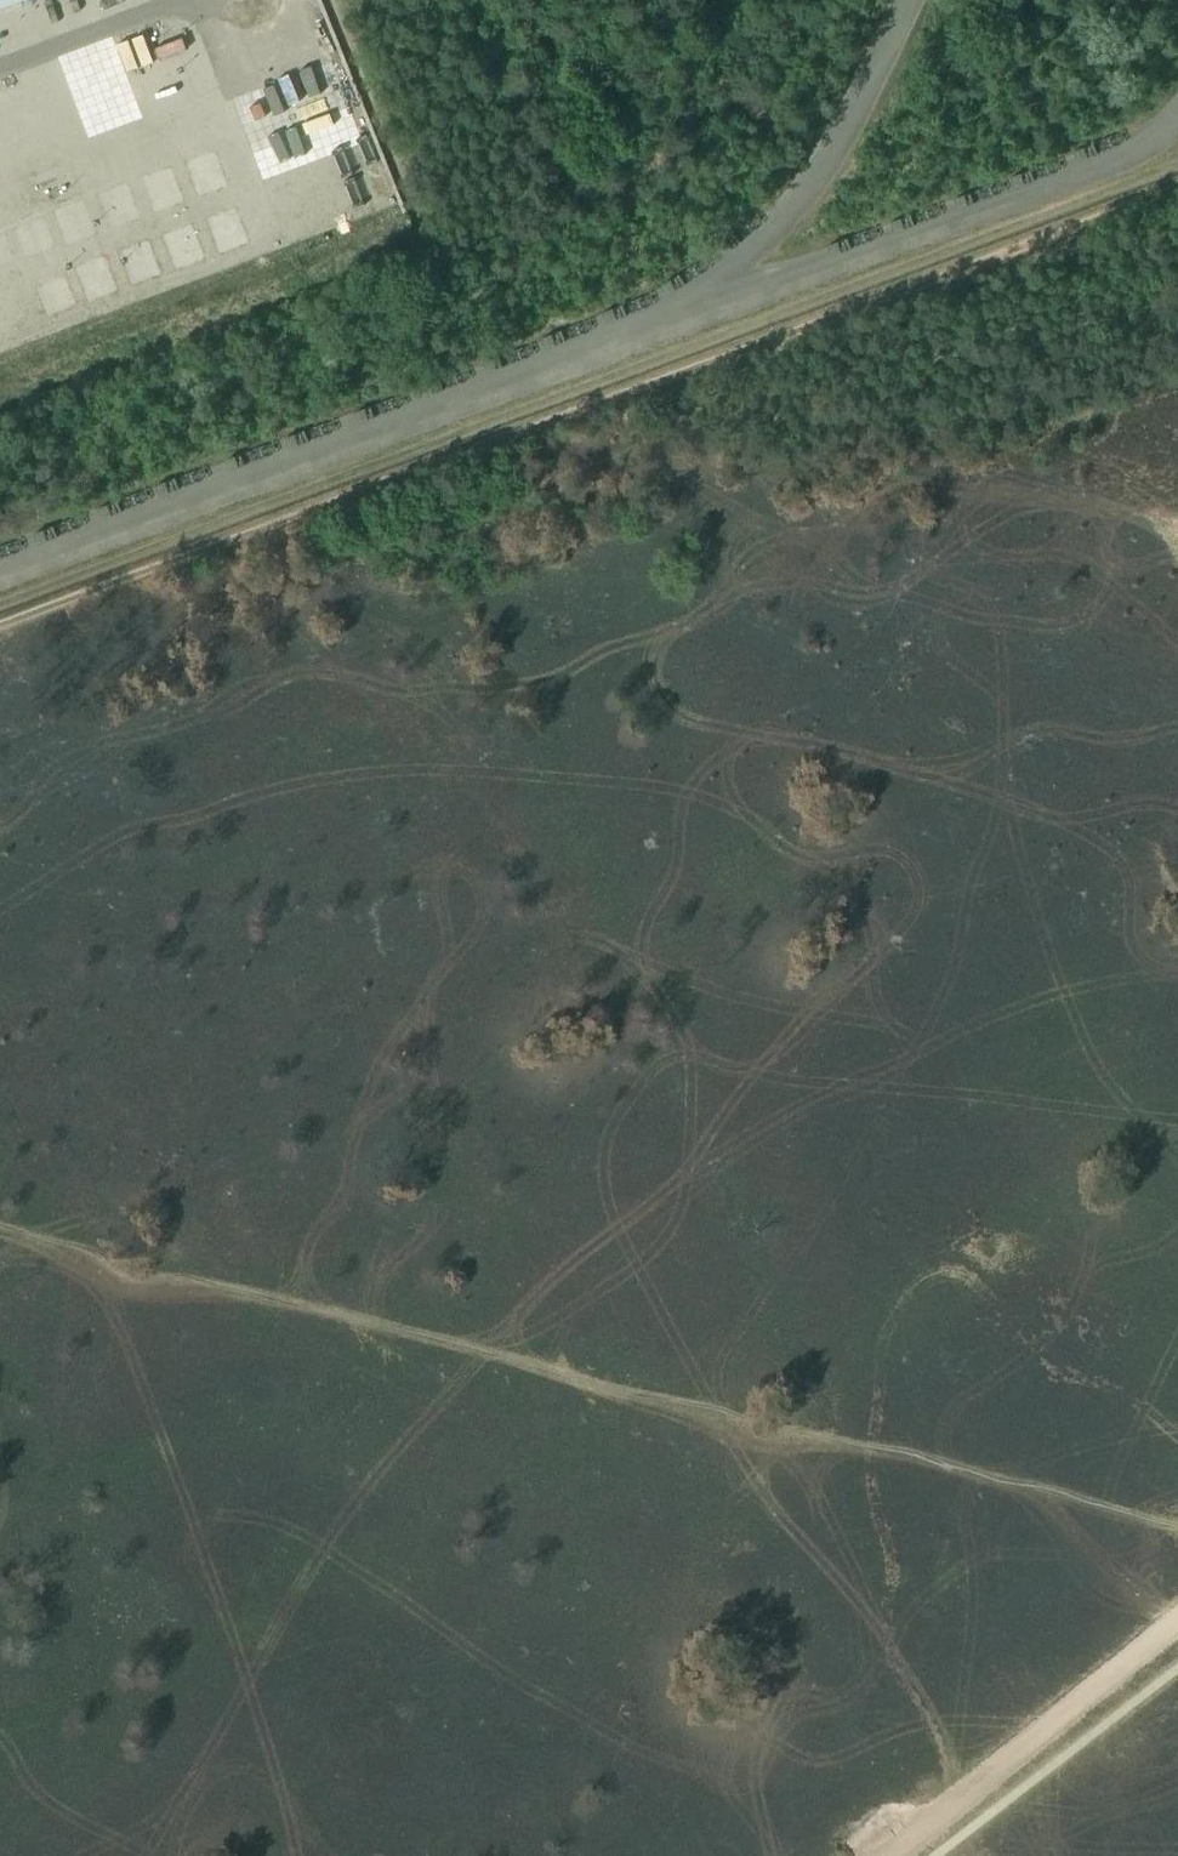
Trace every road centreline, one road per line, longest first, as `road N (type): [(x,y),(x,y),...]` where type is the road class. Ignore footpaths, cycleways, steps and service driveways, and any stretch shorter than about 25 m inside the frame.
road 1 (track): [(0,629),(1177,191)]
road 2 (track): [(888,1855),(1177,1620)]

